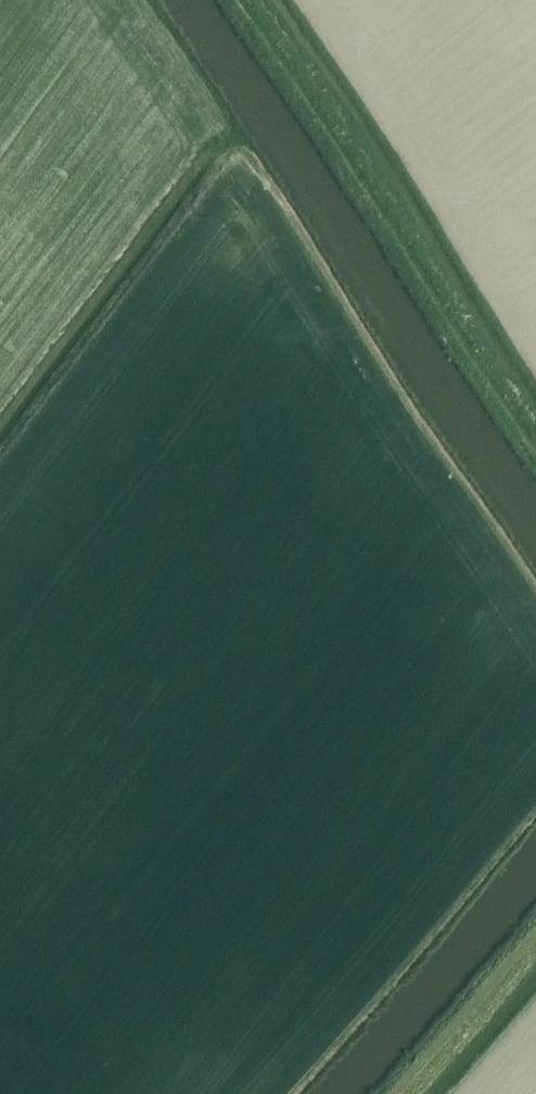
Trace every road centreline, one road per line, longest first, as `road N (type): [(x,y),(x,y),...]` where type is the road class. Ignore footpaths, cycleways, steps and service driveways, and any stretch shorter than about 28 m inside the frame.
road 1 (track): [(242,0),(535,452)]
road 2 (track): [(535,939),(398,1093)]

